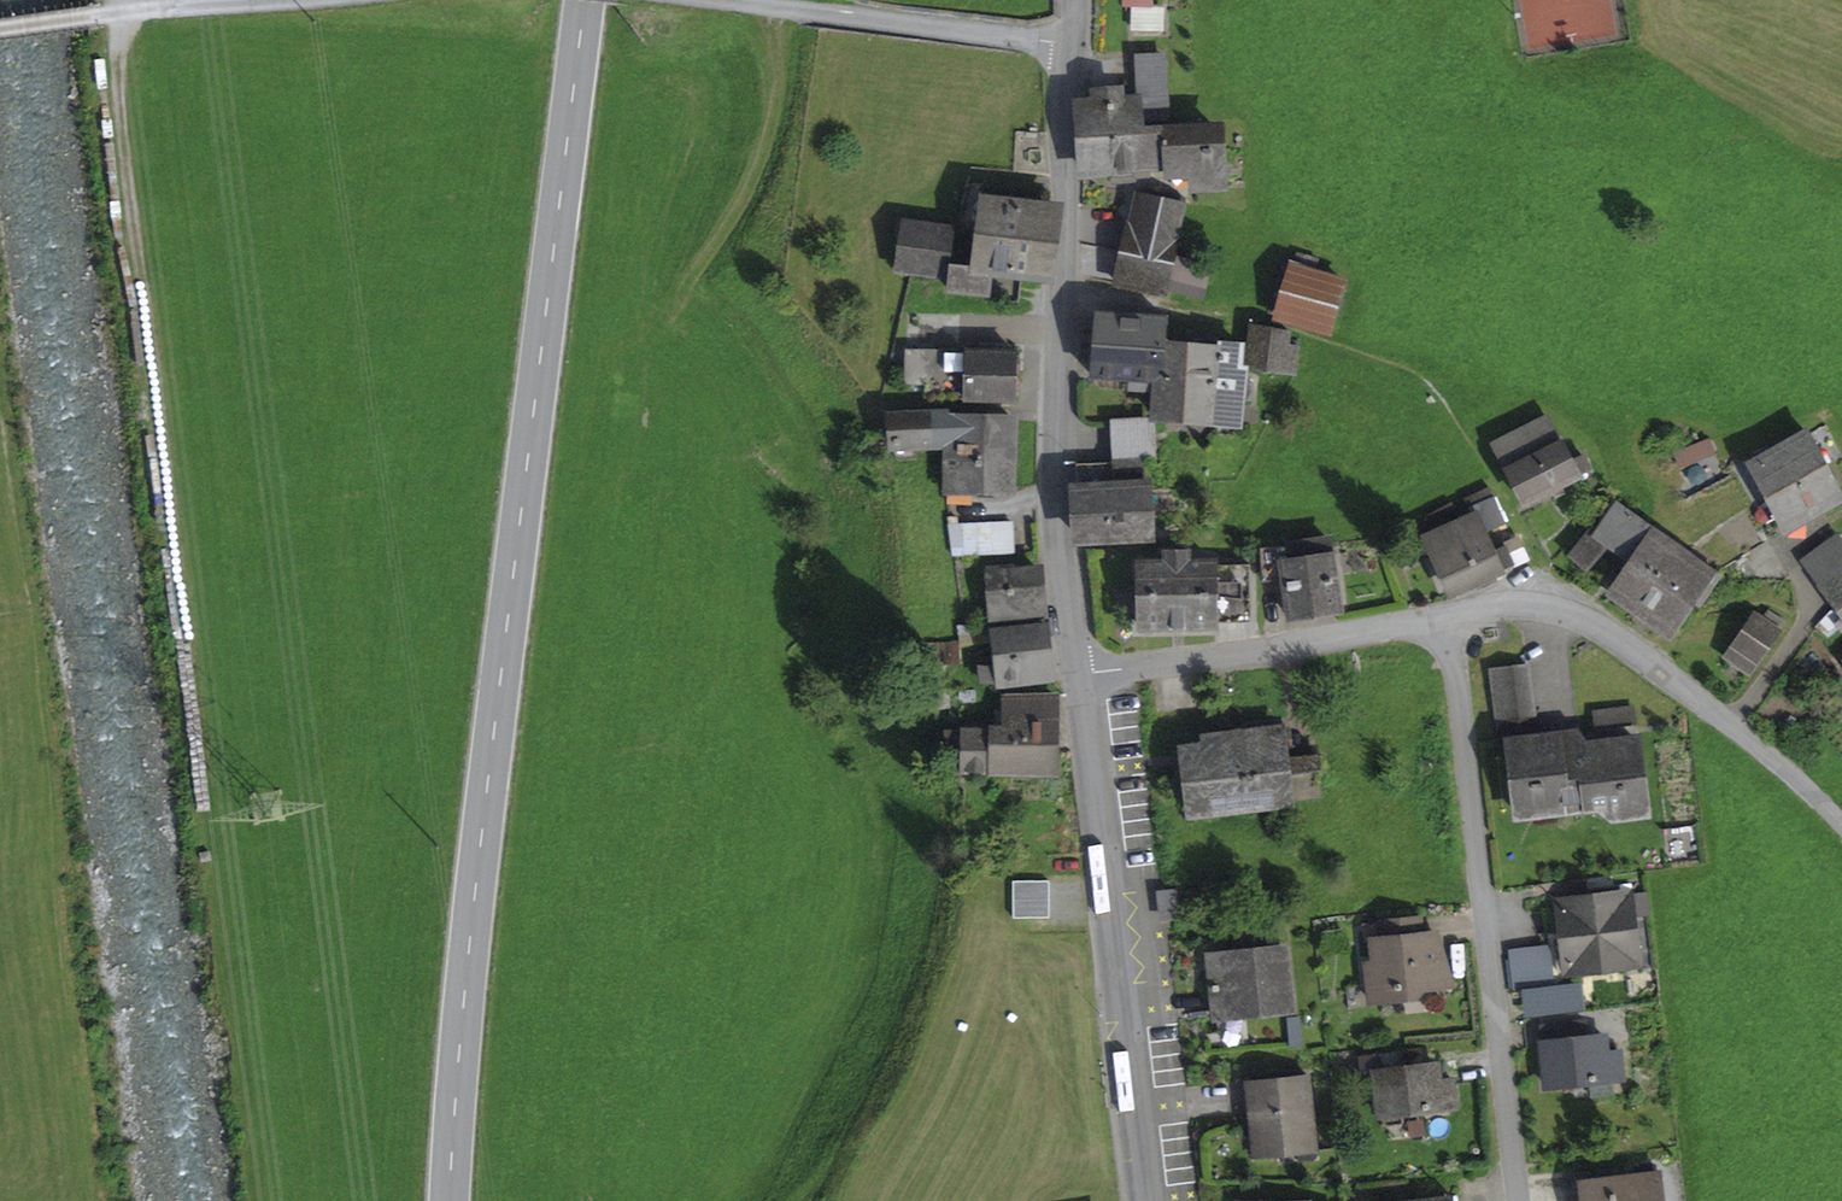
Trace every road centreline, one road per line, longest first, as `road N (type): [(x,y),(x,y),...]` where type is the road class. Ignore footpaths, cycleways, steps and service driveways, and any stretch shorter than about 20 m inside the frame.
road 1 (secondary): [(583,0),(470,936),(447,1200)]
road 2 (track): [(212,792),(117,105),(127,13)]
road 3 (residential): [(1080,676),(1062,551),(1059,426),(1069,46)]
road 4 (residential): [(1515,1200),(1445,617)]
road 5 (residential): [(1142,1200),(1080,676)]
road 6 (residential): [(1841,826),(1731,721),(1594,624),(1542,607),(1445,617)]
road 7 (residential): [(1445,617),(1264,653),(1080,676)]
road 8 (unclassified): [(707,0),(1069,46)]
road 9 (track): [(647,331),(737,209),(768,138),(786,10)]
road 10 (unclassified): [(127,13),(282,0)]
road 11 (track): [(0,29),(127,13)]

